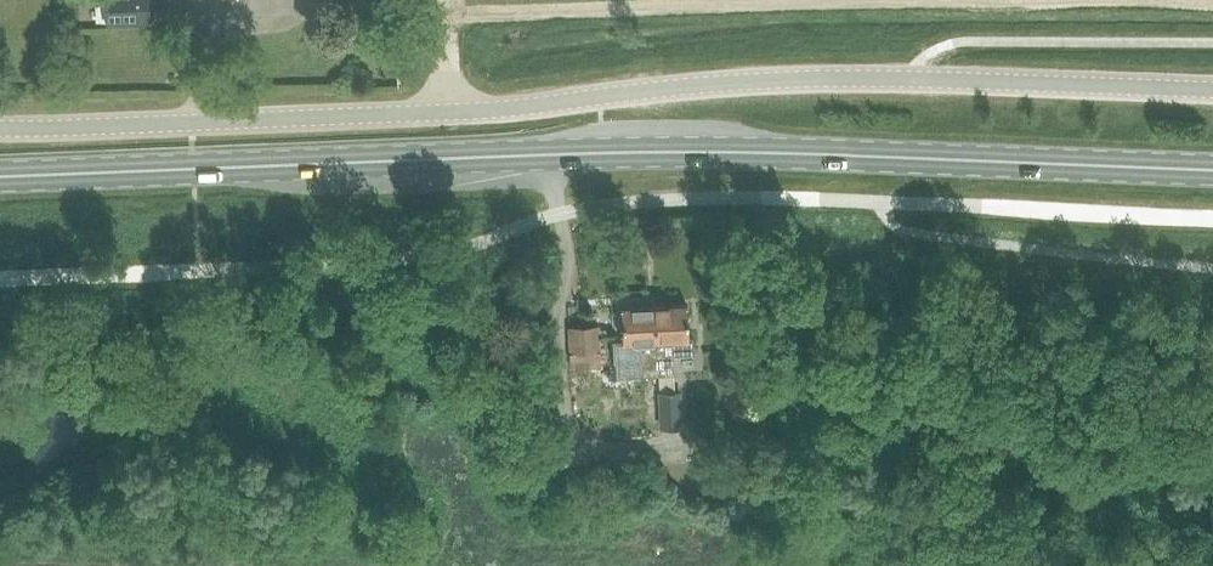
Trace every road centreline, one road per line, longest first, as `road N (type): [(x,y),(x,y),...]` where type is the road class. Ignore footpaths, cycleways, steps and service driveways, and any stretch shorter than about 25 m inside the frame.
road 1 (unclassified): [(0,130),(473,112),(811,79),(1212,91)]
road 2 (primary): [(0,177),(681,153),(1212,170)]

